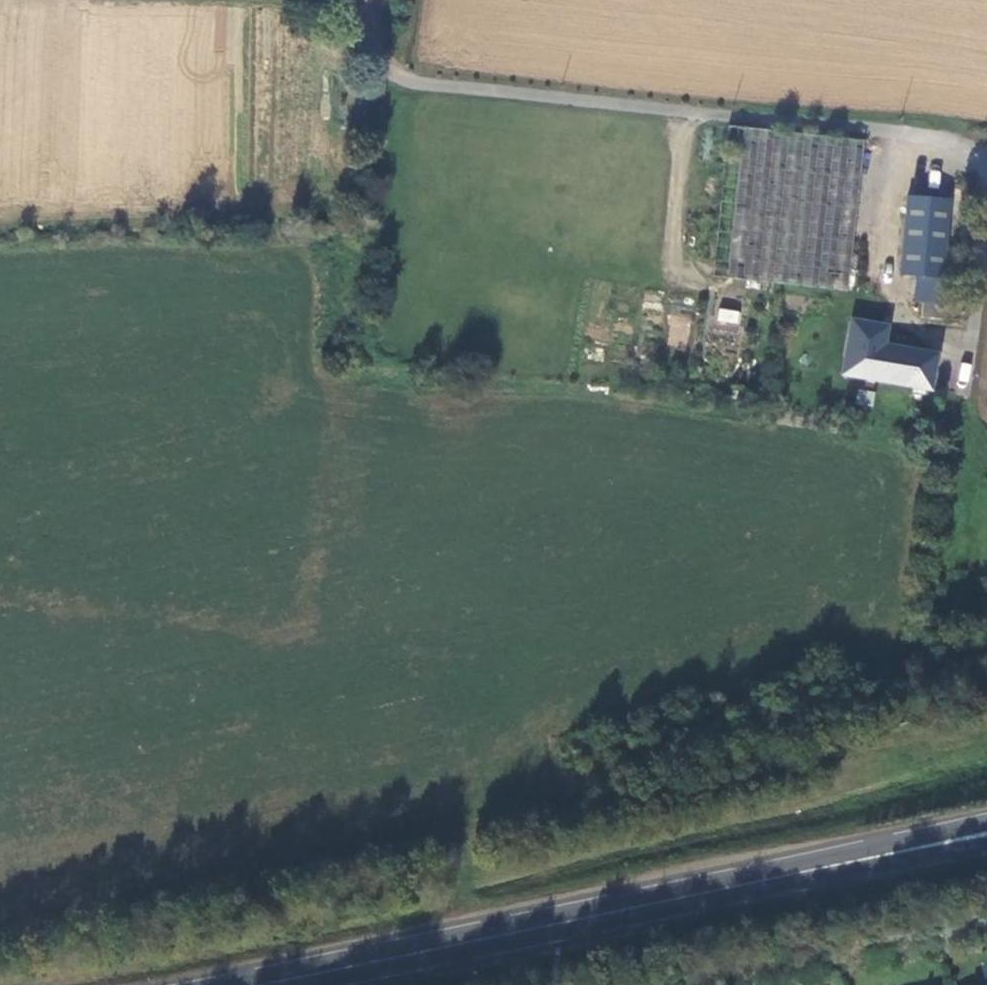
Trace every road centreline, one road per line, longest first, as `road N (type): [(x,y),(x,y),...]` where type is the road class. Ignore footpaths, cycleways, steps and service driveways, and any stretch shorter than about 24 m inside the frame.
road 1 (primary): [(951,842),(271,984)]
road 2 (unclassified): [(403,80),(916,133),(986,158)]
road 3 (unclassified): [(986,232),(971,357)]

